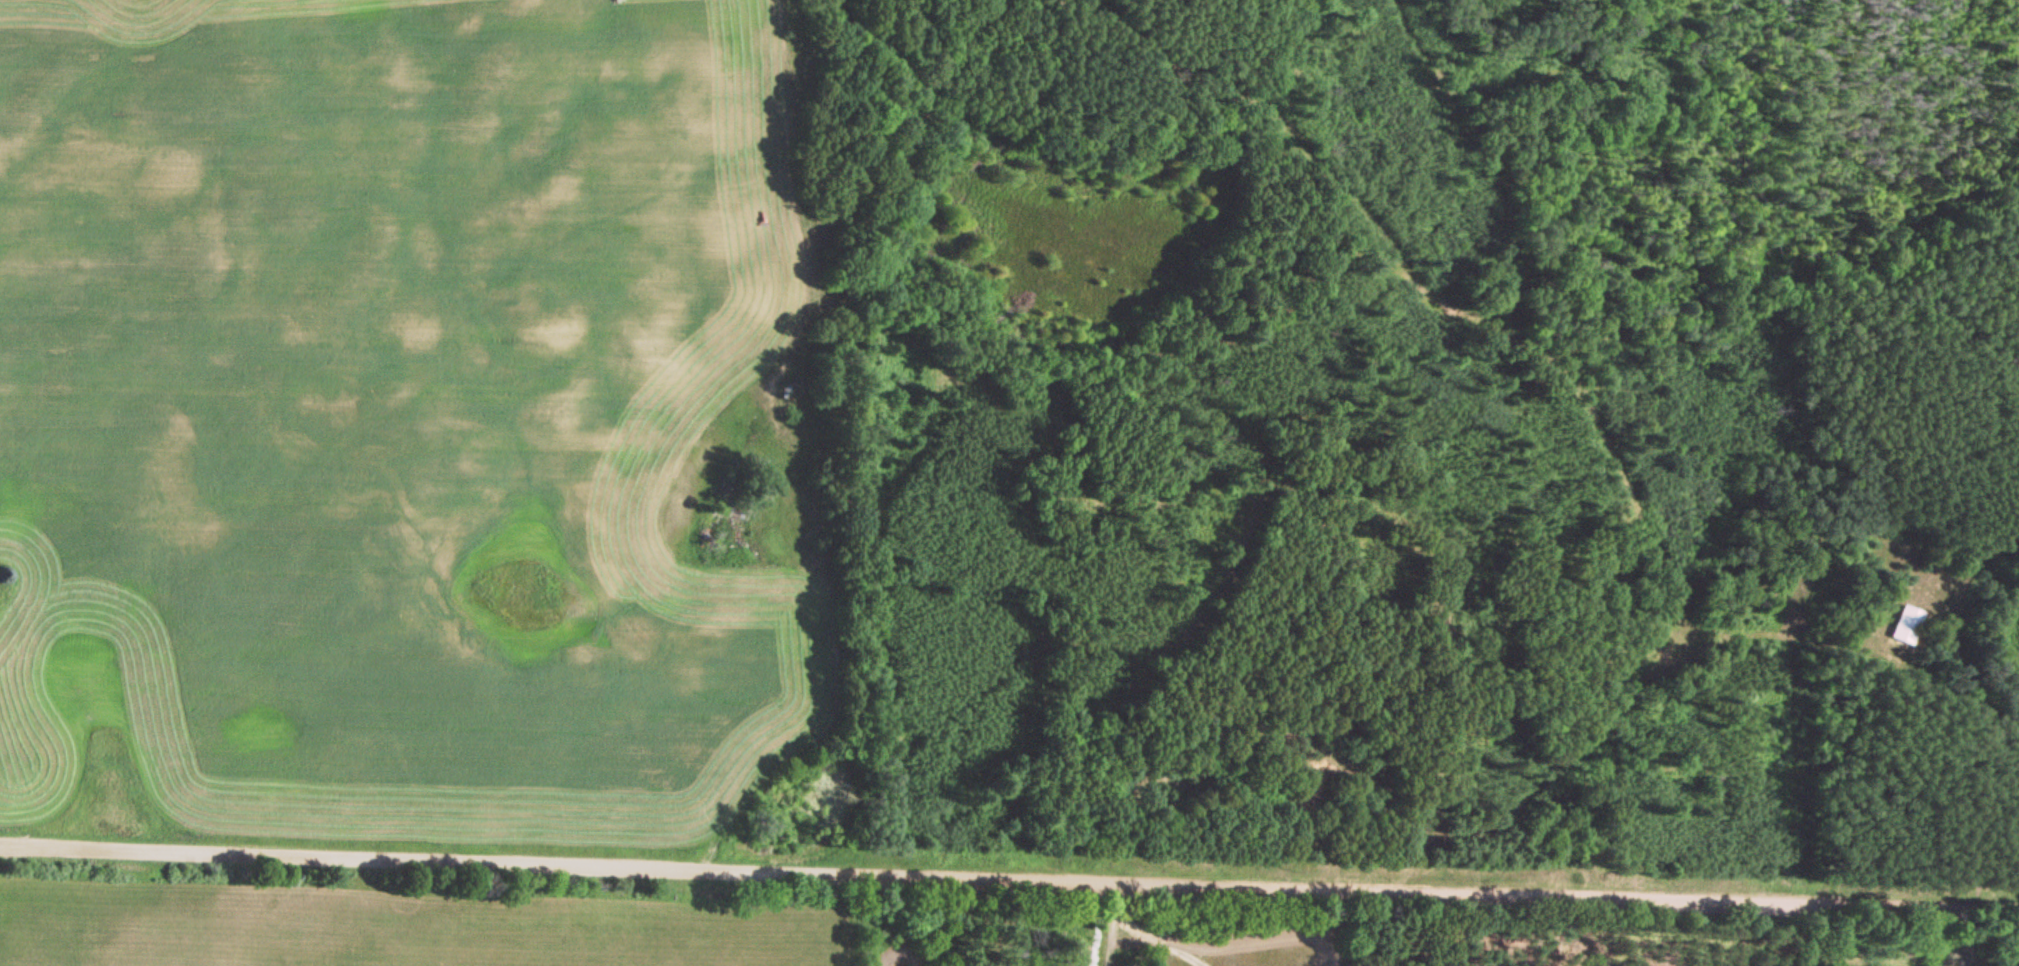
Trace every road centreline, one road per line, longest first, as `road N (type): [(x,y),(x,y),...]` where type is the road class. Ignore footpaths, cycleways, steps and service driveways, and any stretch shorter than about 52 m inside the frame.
road 1 (residential): [(2018,924),(0,847)]

